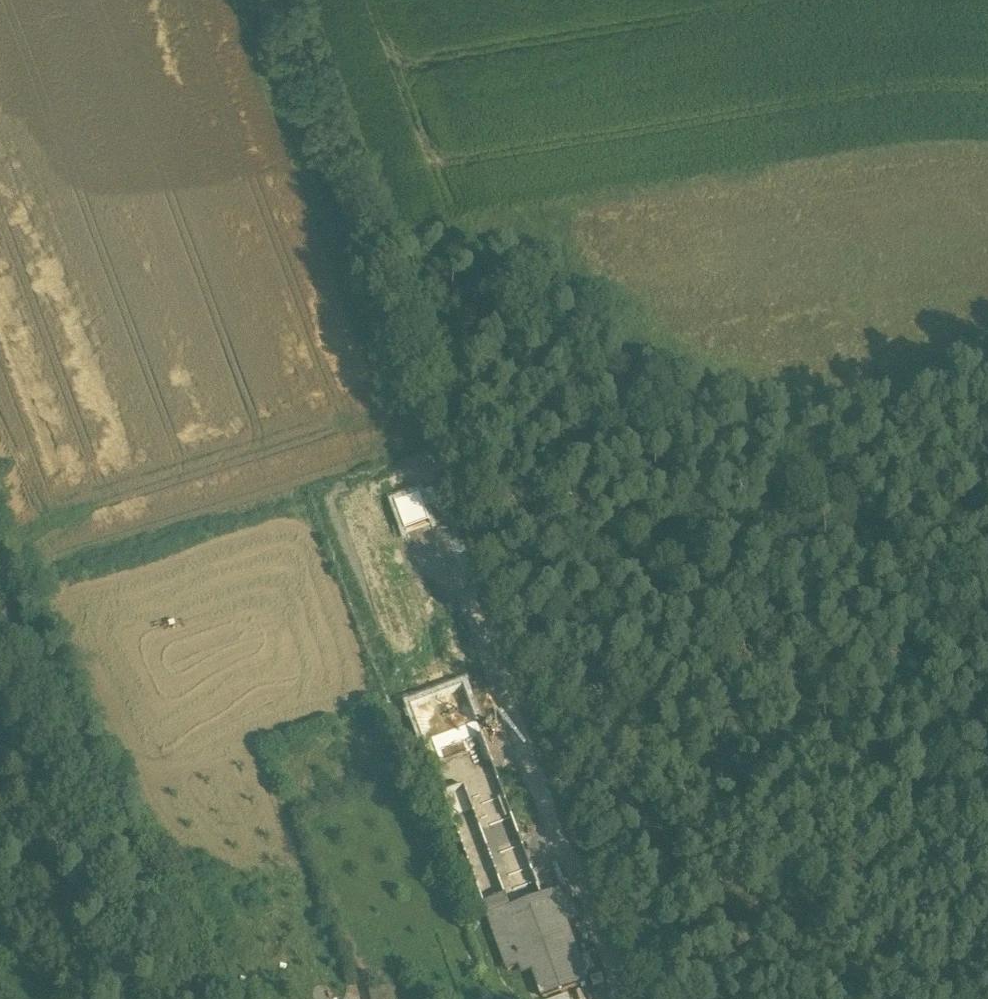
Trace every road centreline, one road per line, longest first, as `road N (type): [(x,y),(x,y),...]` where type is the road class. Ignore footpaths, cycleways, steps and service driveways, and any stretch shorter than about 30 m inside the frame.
road 1 (unclassified): [(0,588),(199,998)]

